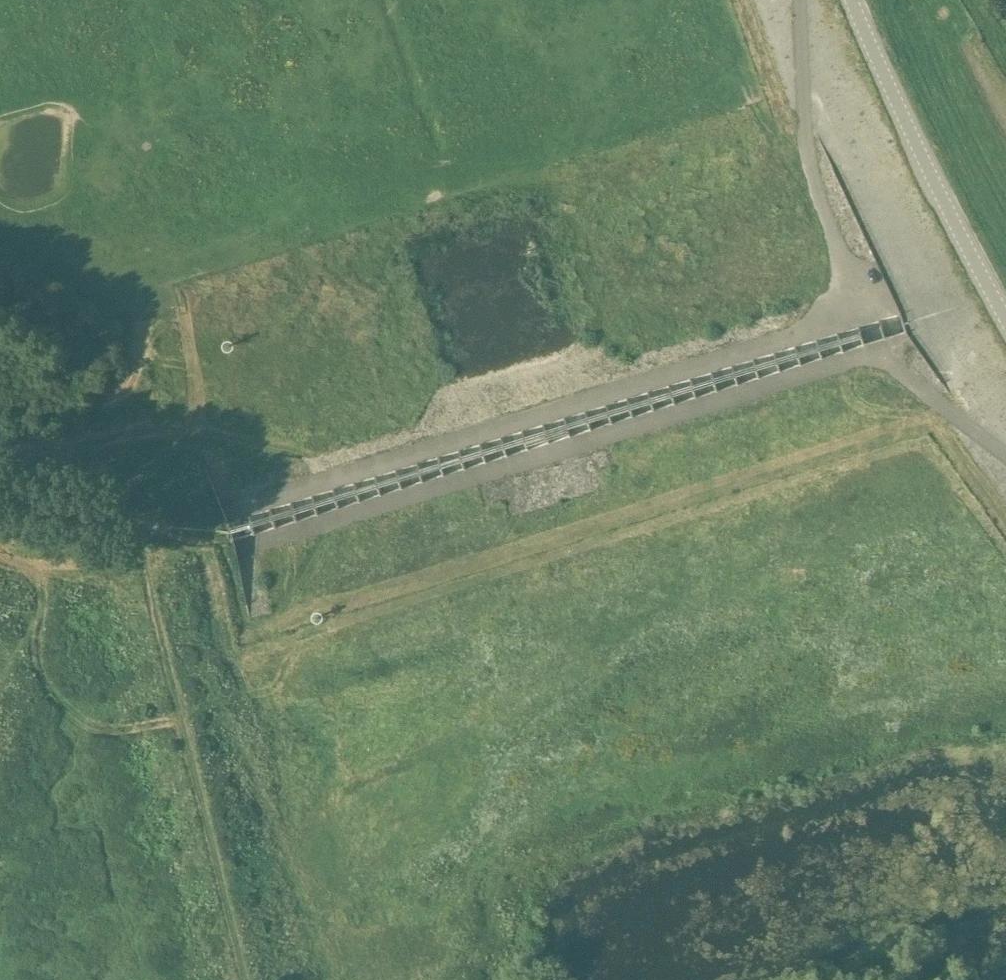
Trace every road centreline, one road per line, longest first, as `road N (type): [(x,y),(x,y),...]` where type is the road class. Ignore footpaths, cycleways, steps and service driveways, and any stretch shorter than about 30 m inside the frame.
road 1 (tertiary): [(1005,320),(919,152),(852,0)]
road 2 (unclassified): [(165,528),(0,482)]

